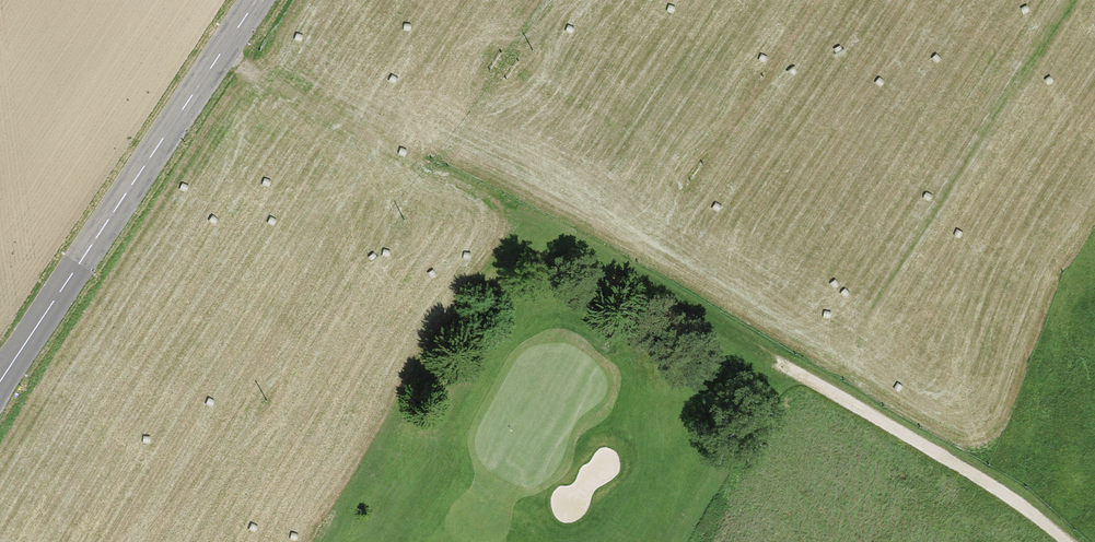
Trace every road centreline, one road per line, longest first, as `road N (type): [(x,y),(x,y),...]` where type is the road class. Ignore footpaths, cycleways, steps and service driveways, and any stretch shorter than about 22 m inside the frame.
road 1 (track): [(1068,541),(990,485),(824,387),(221,52)]
road 2 (track): [(1084,0),(824,387)]
road 3 (tertiary): [(256,0),(0,385)]
road 4 (track): [(549,0),(433,170)]

